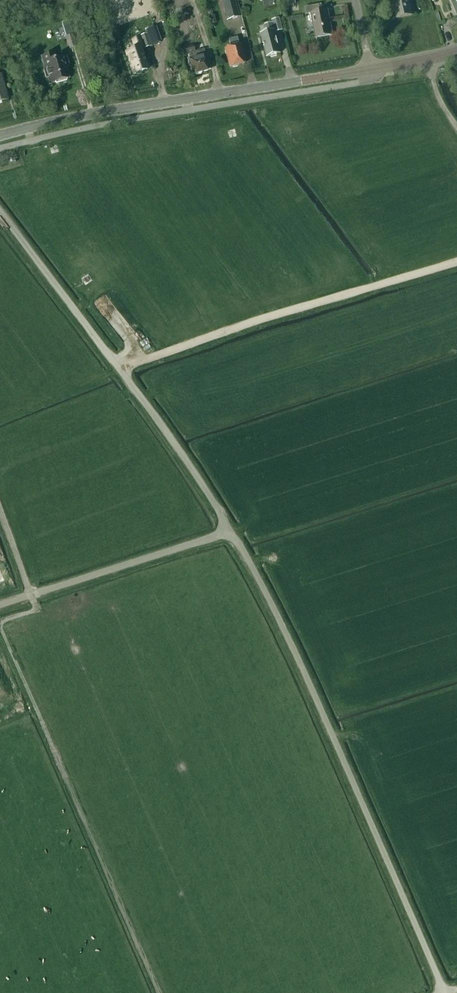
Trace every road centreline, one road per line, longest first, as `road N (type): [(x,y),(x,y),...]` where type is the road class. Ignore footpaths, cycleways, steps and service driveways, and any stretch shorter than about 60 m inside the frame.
road 1 (unclassified): [(0,213),(166,431),(230,532),(297,659),(444,992)]
road 2 (tertiary): [(369,69),(0,135)]
road 3 (track): [(118,368),(456,261)]
road 4 (track): [(0,603),(230,532)]

